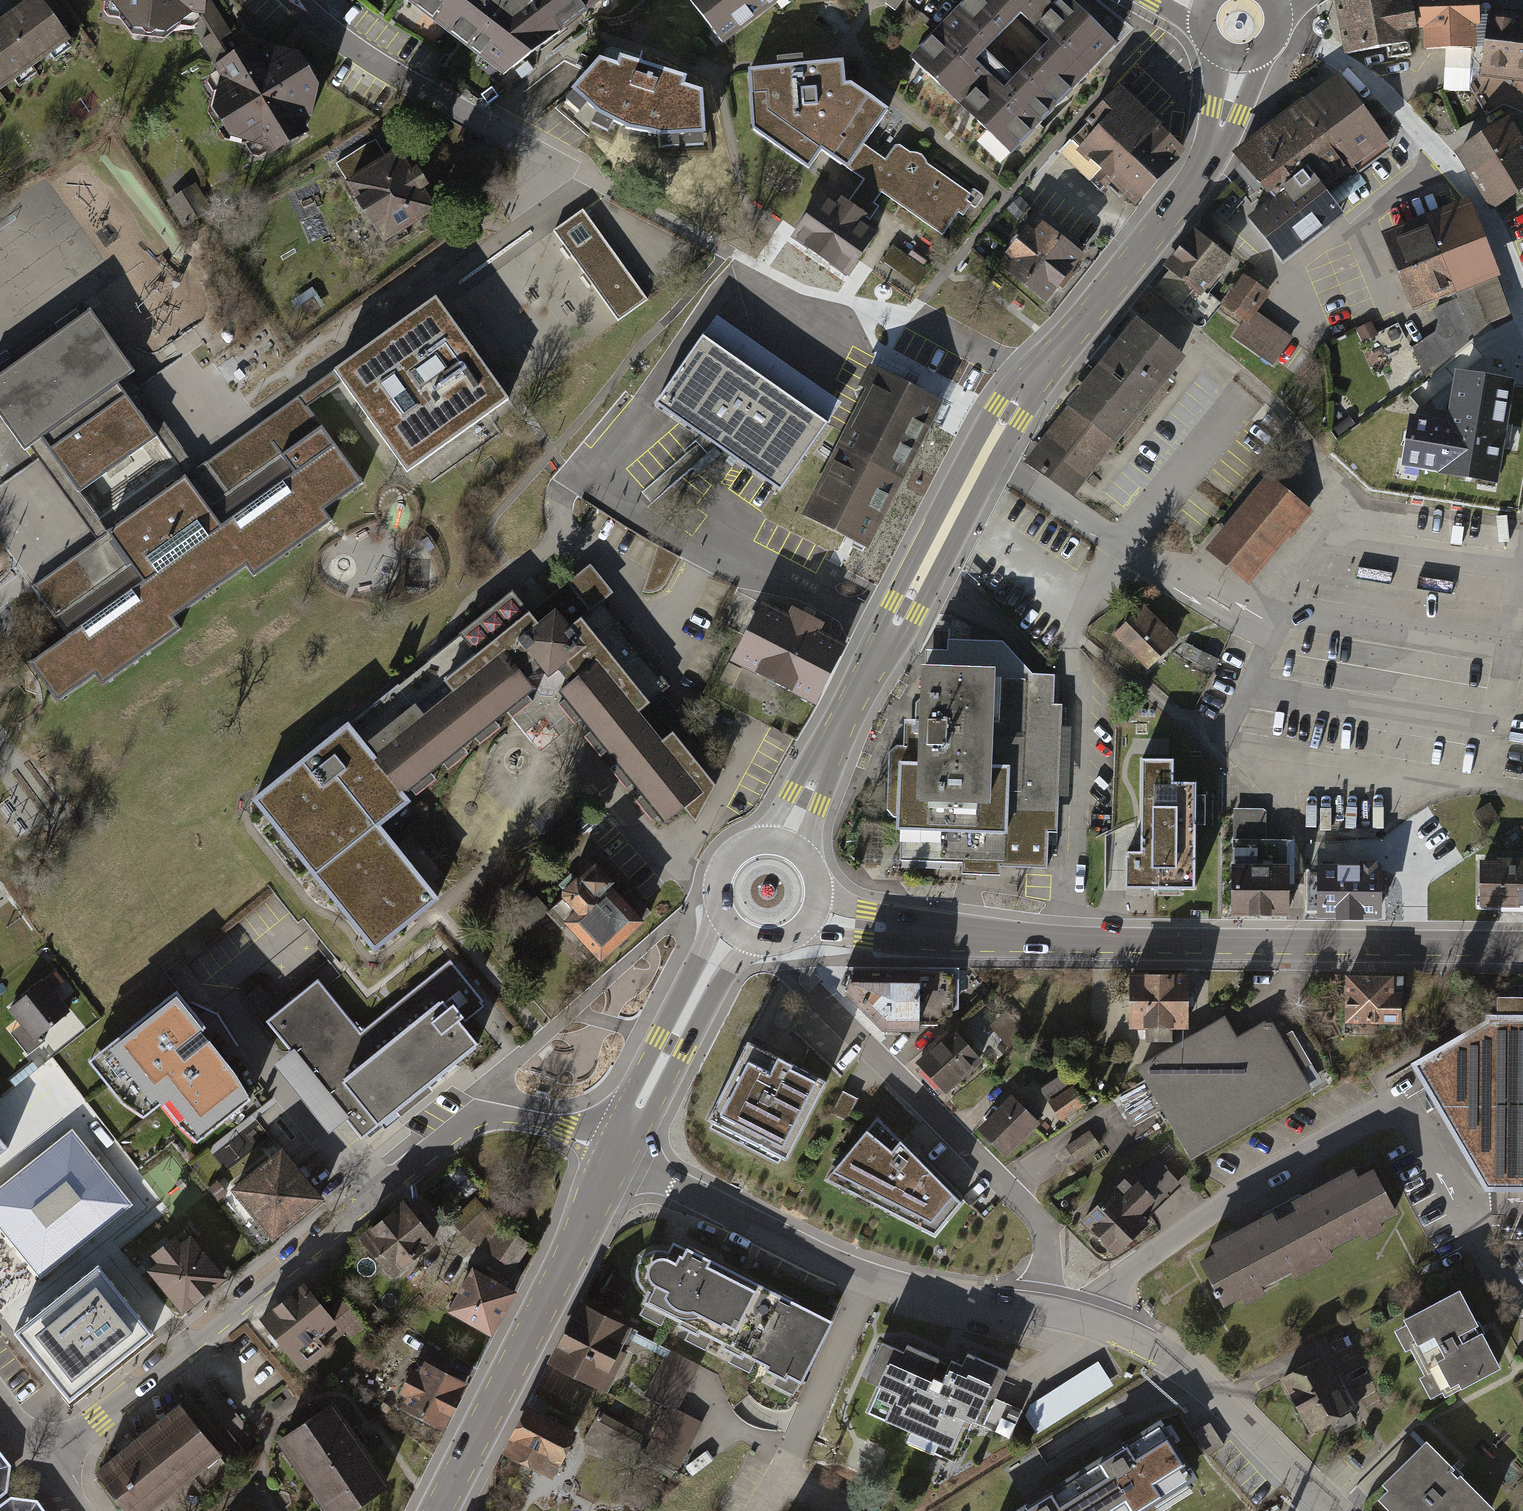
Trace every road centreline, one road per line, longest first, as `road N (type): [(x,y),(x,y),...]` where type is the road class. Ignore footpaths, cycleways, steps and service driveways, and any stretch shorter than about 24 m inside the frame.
road 1 (tertiary): [(784,843),(1009,413),(1210,159),(1238,58)]
road 2 (residential): [(618,1153),(869,1281),(1066,1315),(1140,1340),(1204,1384),(1330,1510)]
road 3 (tertiary): [(813,913),(972,939),(1522,948)]
road 4 (residential): [(618,1153),(519,1120),(460,1130),(46,1464)]
road 5 (tertiary): [(436,1510),(618,1153)]
road 6 (residential): [(295,0),(375,62),(561,166),(505,208)]
road 7 (residential): [(1522,308),(1486,216),(1434,147),(1359,72),(1278,35)]
road 8 (tertiary): [(618,1153),(732,932)]
road 9 (tertiary): [(784,843),(752,842),(725,859),(714,889),(732,932)]

